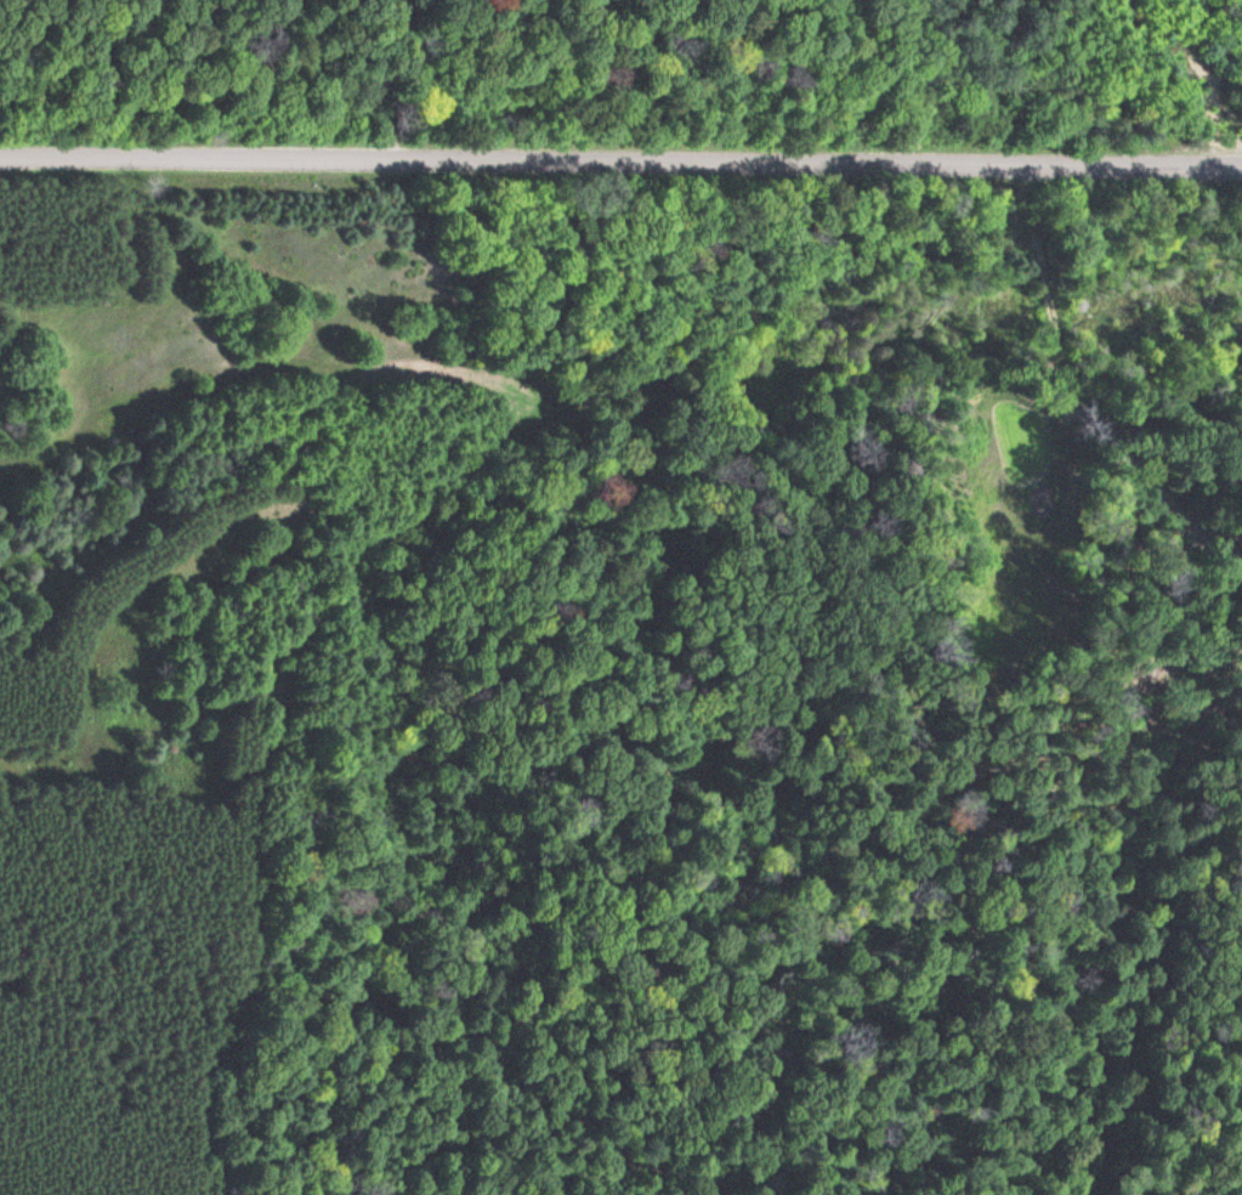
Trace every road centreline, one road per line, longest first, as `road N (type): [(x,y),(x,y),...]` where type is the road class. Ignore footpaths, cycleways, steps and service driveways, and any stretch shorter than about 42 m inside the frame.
road 1 (residential): [(1241,166),(0,154)]

